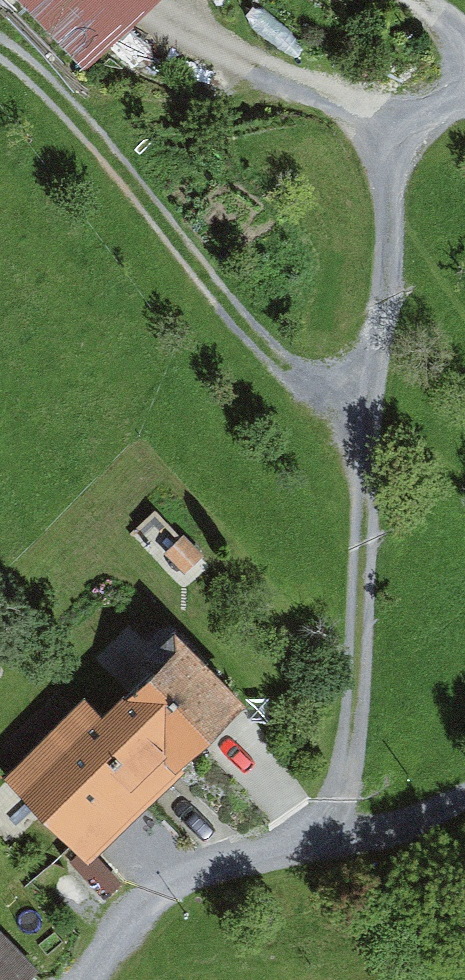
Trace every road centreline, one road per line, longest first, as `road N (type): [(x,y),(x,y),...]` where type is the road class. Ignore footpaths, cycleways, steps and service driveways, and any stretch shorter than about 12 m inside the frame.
road 1 (track): [(464,95),(444,98),(395,141),(366,413),(348,747),(319,845)]
road 2 (track): [(366,413),(280,363),(107,148),(0,48)]
road 3 (track): [(319,845),(182,878),(138,915),(94,979)]
road 4 (track): [(199,0),(222,62),(414,124)]
road 5 (track): [(464,794),(421,816),(319,845)]

